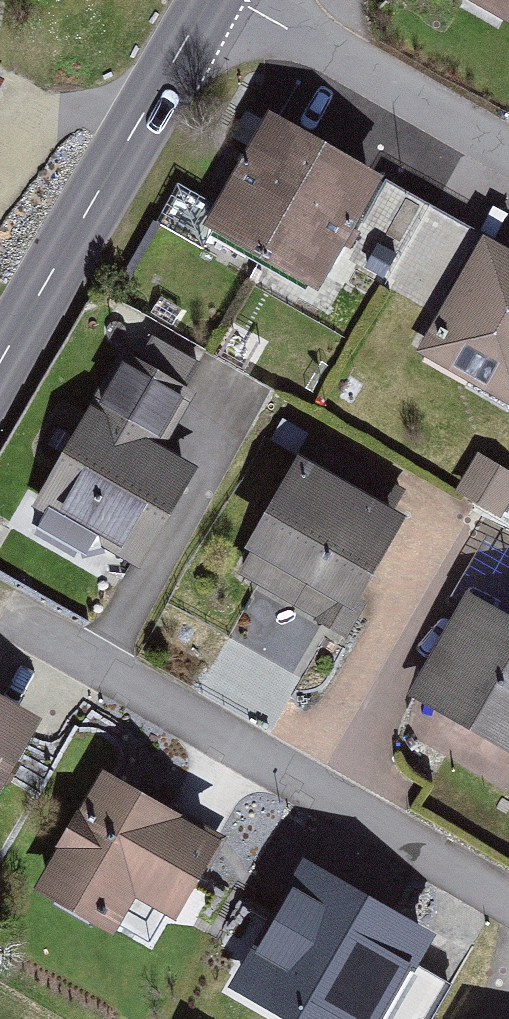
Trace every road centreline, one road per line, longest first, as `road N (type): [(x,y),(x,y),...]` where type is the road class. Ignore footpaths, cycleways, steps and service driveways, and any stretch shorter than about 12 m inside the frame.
road 1 (residential): [(508,899),(0,613)]
road 2 (primary): [(0,362),(210,0)]
road 3 (residential): [(237,0),(508,154)]

